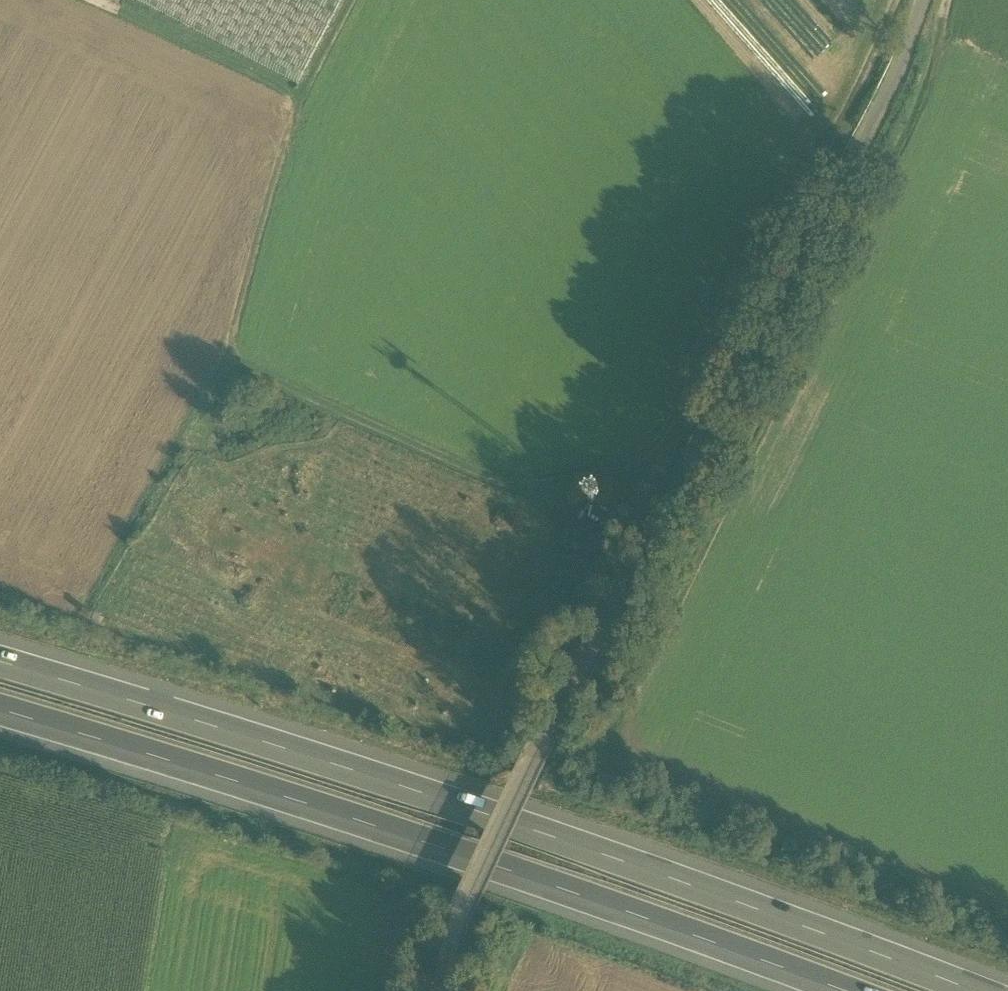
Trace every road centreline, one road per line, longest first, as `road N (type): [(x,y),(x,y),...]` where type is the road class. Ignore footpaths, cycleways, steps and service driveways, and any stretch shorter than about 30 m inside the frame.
road 1 (track): [(441,990),(452,948),(547,739),(762,346),(931,0)]
road 2 (motorway): [(973,990),(396,784),(0,663)]
road 3 (motorway): [(0,711),(367,822),(842,990)]
road 4 (track): [(928,11),(939,34),(923,108),(606,749)]

